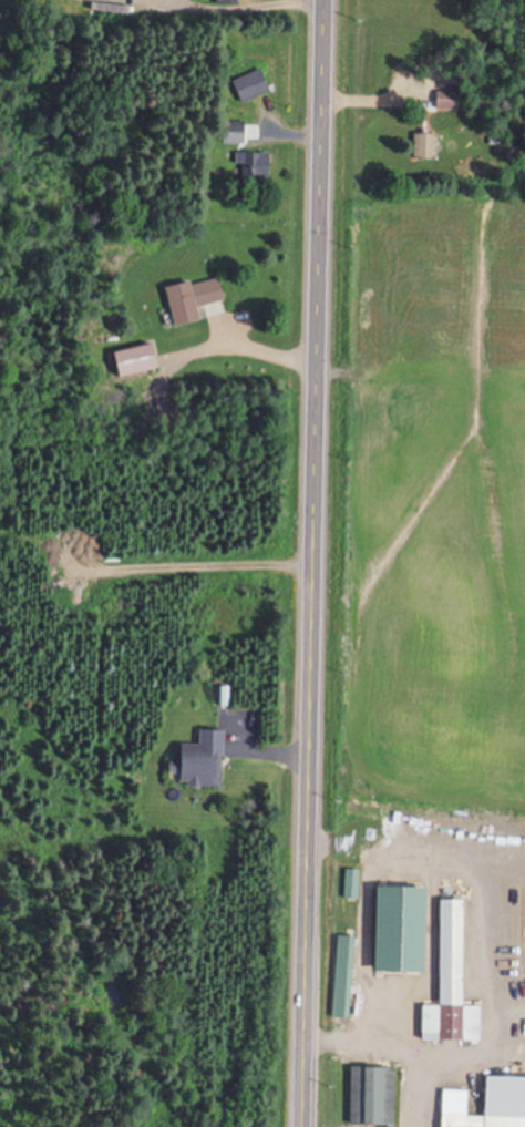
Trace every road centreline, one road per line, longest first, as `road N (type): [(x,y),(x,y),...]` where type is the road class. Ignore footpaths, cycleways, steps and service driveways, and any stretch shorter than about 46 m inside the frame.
road 1 (residential): [(299,1126),(322,0)]

